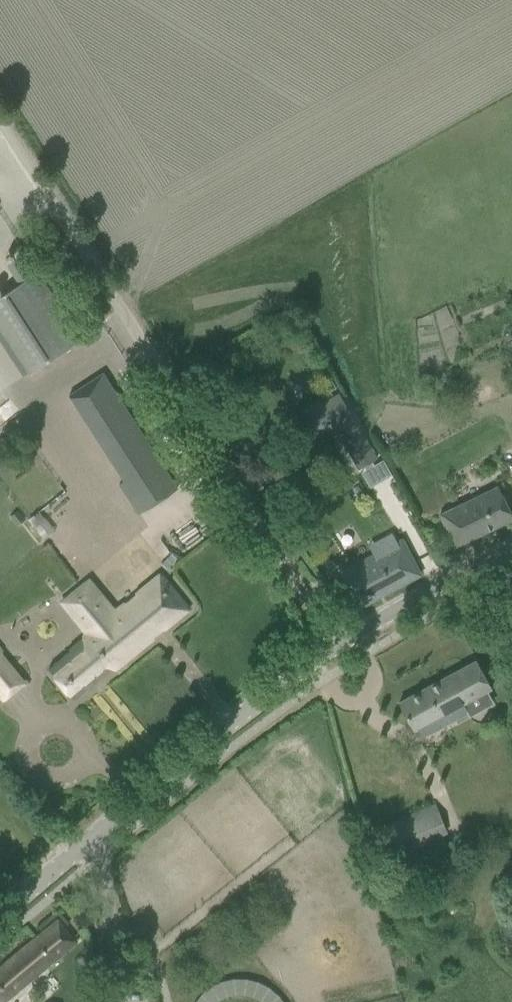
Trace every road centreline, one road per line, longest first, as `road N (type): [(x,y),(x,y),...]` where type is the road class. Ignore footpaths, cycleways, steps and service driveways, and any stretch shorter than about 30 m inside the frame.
road 1 (unclassified): [(335,640),(0,100)]
road 2 (unclassified): [(0,913),(335,640)]
road 3 (unclassified): [(335,640),(511,552)]

